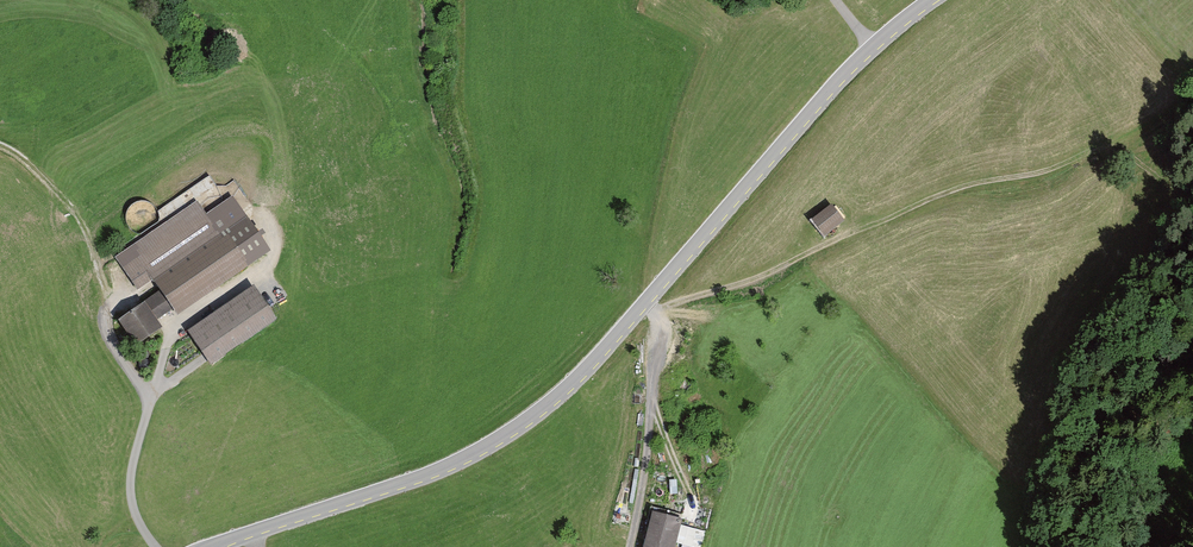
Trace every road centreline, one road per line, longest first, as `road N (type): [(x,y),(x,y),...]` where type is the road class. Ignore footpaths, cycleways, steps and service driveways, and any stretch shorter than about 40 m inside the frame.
road 1 (tertiary): [(872,46),(547,404),(448,466),(213,546)]
road 2 (track): [(1192,103),(1062,168),(953,193),(890,219),(754,287),(663,311),(643,305)]
road 3 (track): [(688,531),(694,505),(653,403),(650,356),(663,311)]
road 4 (track): [(106,296),(78,215),(0,144)]
road 5 (track): [(631,546),(653,403)]

